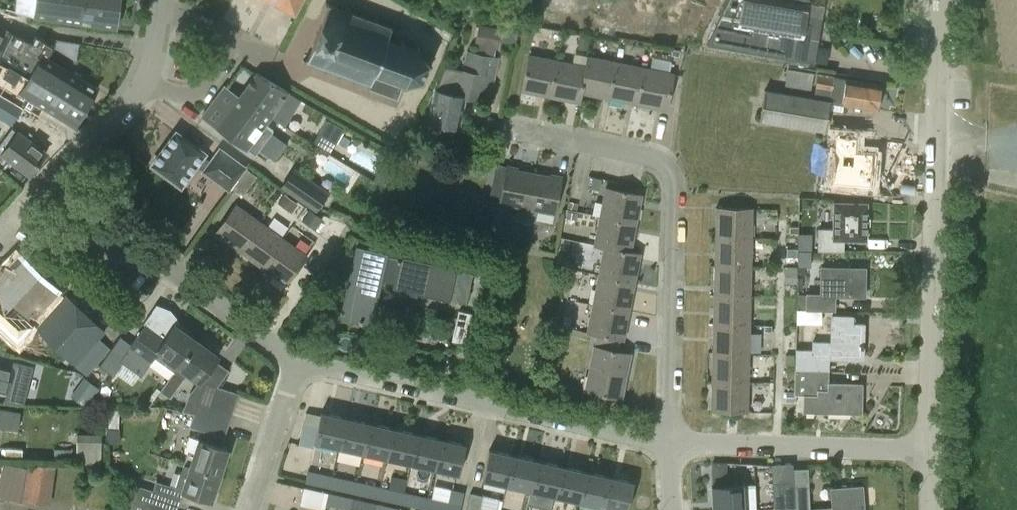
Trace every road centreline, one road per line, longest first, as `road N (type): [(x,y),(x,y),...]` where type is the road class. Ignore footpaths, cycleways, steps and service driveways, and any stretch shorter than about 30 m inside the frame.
road 1 (tertiary): [(930,447),(940,0)]
road 2 (residential): [(667,440),(675,193),(669,172),(650,157),(506,129)]
road 3 (residential): [(667,440),(300,361)]
road 4 (residential): [(300,361),(53,181)]
road 5 (residential): [(930,447),(667,440)]
road 6 (residential): [(53,181),(144,84),(163,0)]
road 7 (residential): [(252,509),(300,361)]

